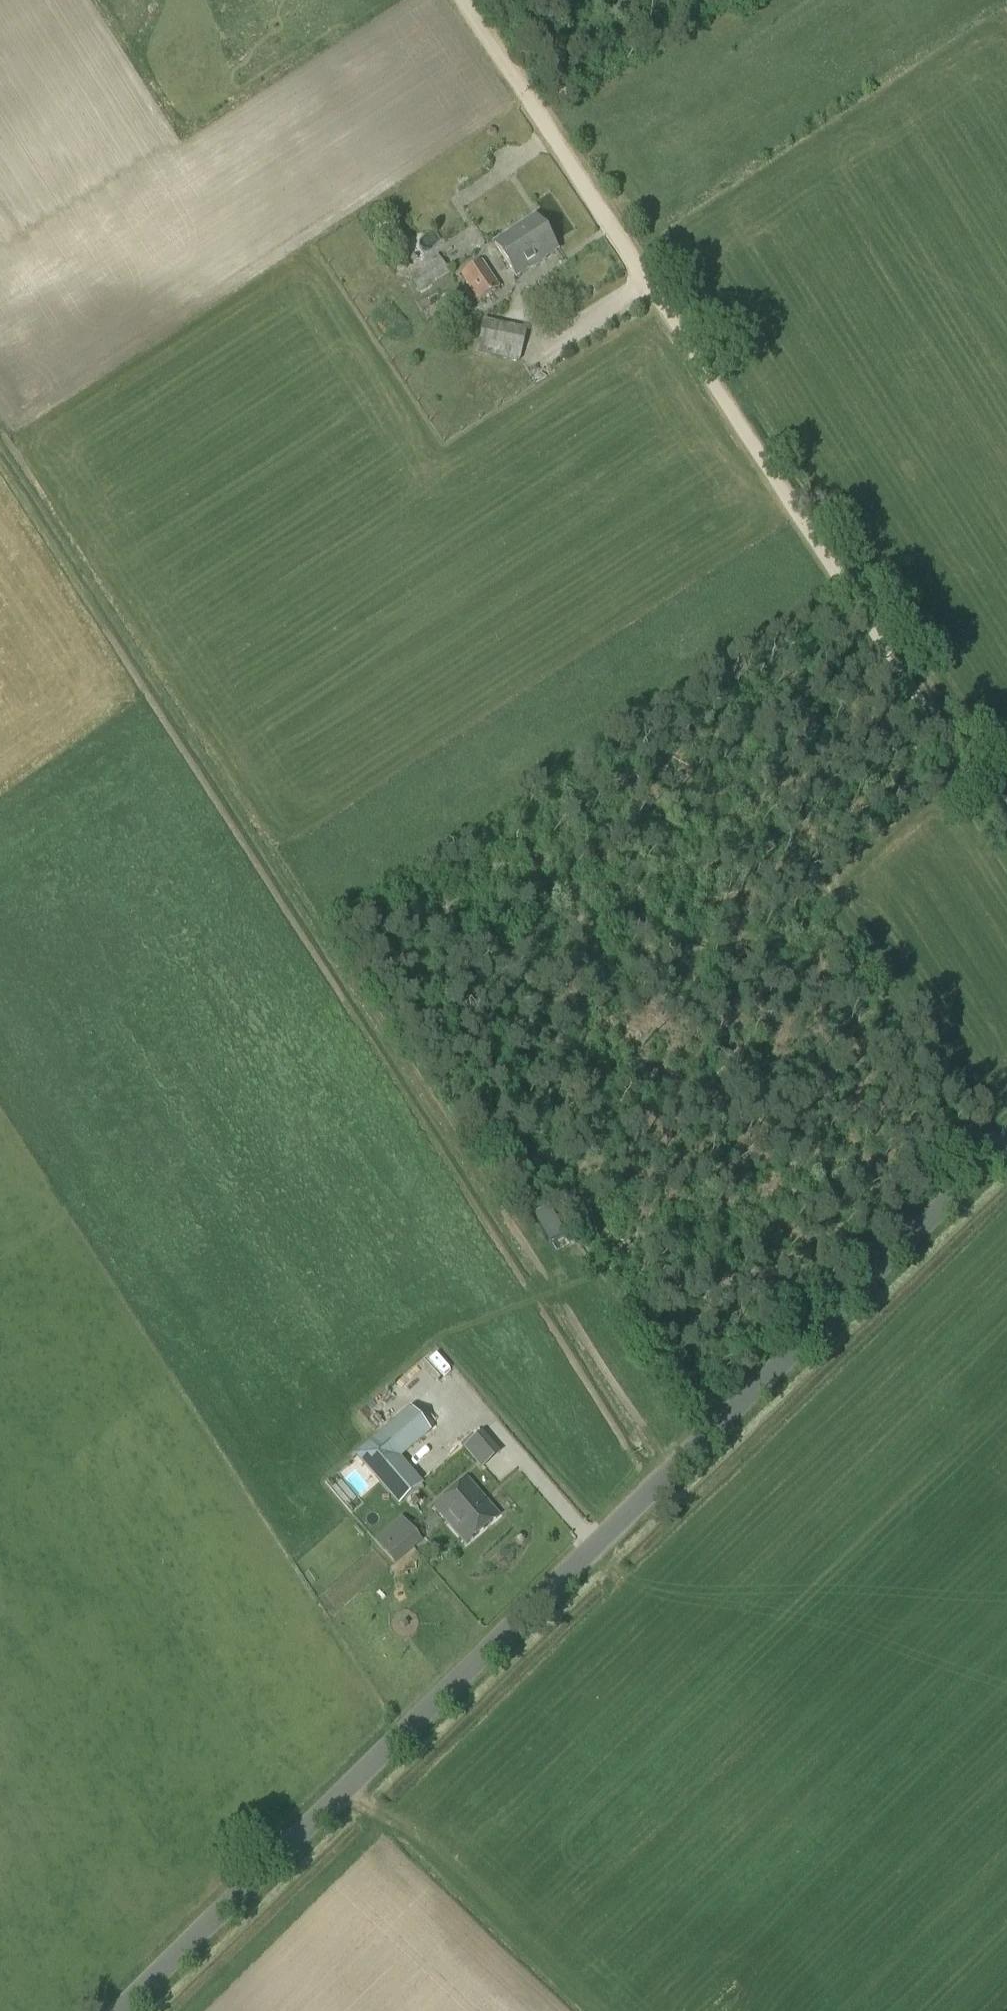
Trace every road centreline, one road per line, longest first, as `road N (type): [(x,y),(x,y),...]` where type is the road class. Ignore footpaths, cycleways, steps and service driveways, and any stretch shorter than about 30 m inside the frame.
road 1 (unclassified): [(122,2010),(1006,1149)]
road 2 (track): [(1006,828),(465,0)]

